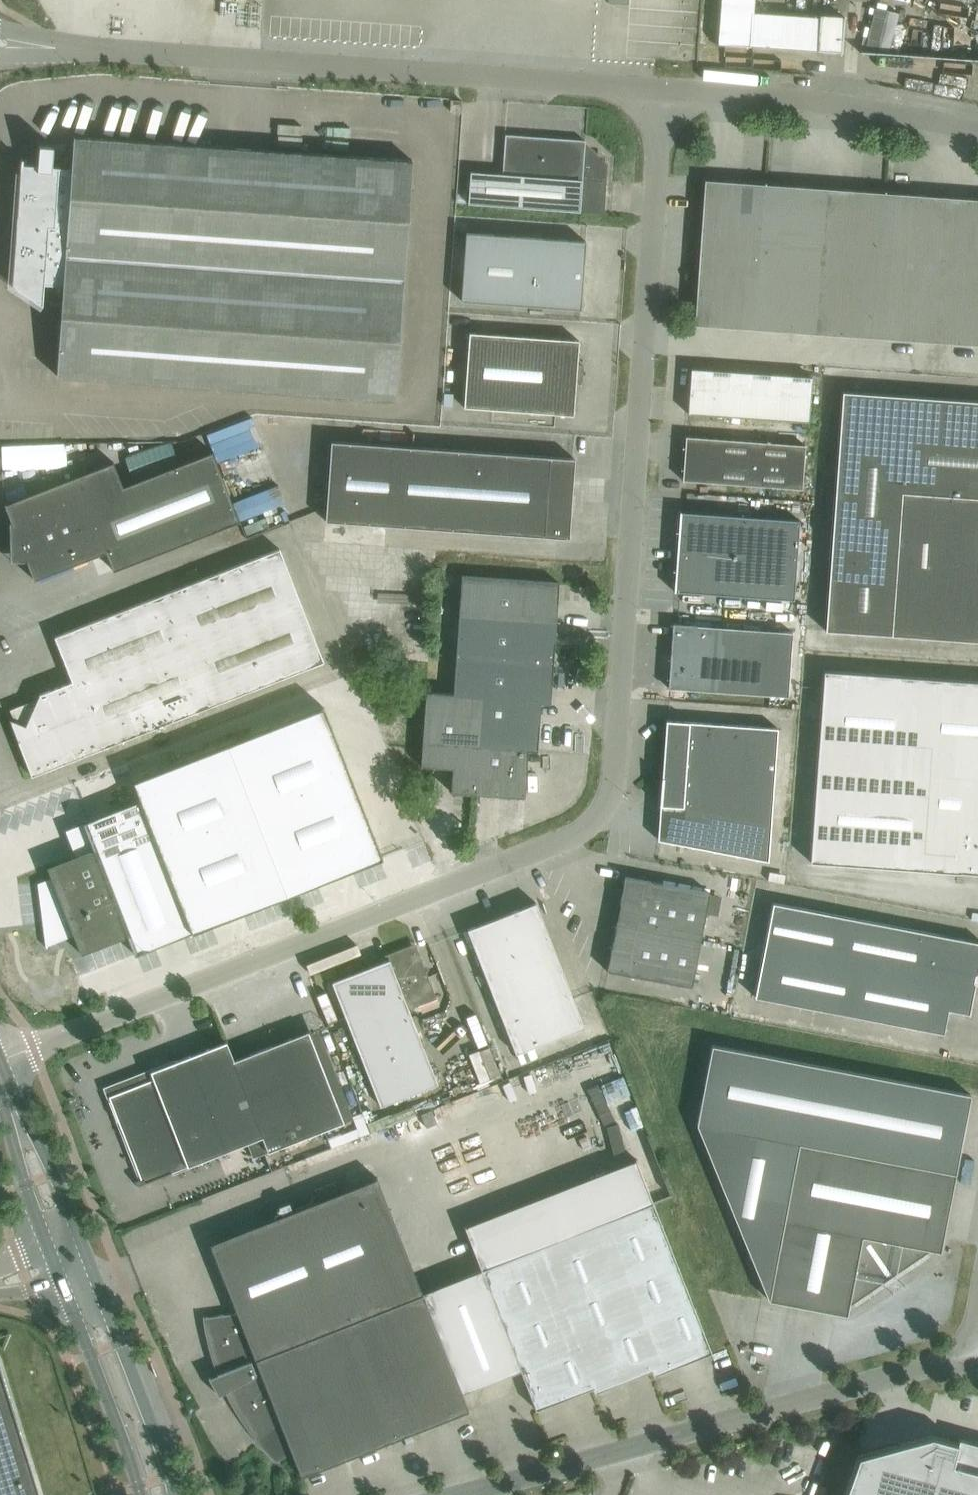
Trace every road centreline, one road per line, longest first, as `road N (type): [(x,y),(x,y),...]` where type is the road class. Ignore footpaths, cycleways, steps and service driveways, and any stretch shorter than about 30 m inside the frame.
road 1 (unclassified): [(0,1064),(586,827),(606,804),(662,87)]
road 2 (unclassified): [(662,87),(43,46)]
road 3 (unclassified): [(968,1363),(939,1362),(459,1494)]
road 4 (unclassified): [(977,133),(819,97),(662,87)]
road 5 (secondary): [(173,1494),(85,1259)]
road 6 (secondary): [(58,1280),(139,1494)]
road 7 (secondary): [(85,1259),(54,1175),(4,1095)]
road 8 (secondary): [(4,1095),(22,1187),(45,1250)]

